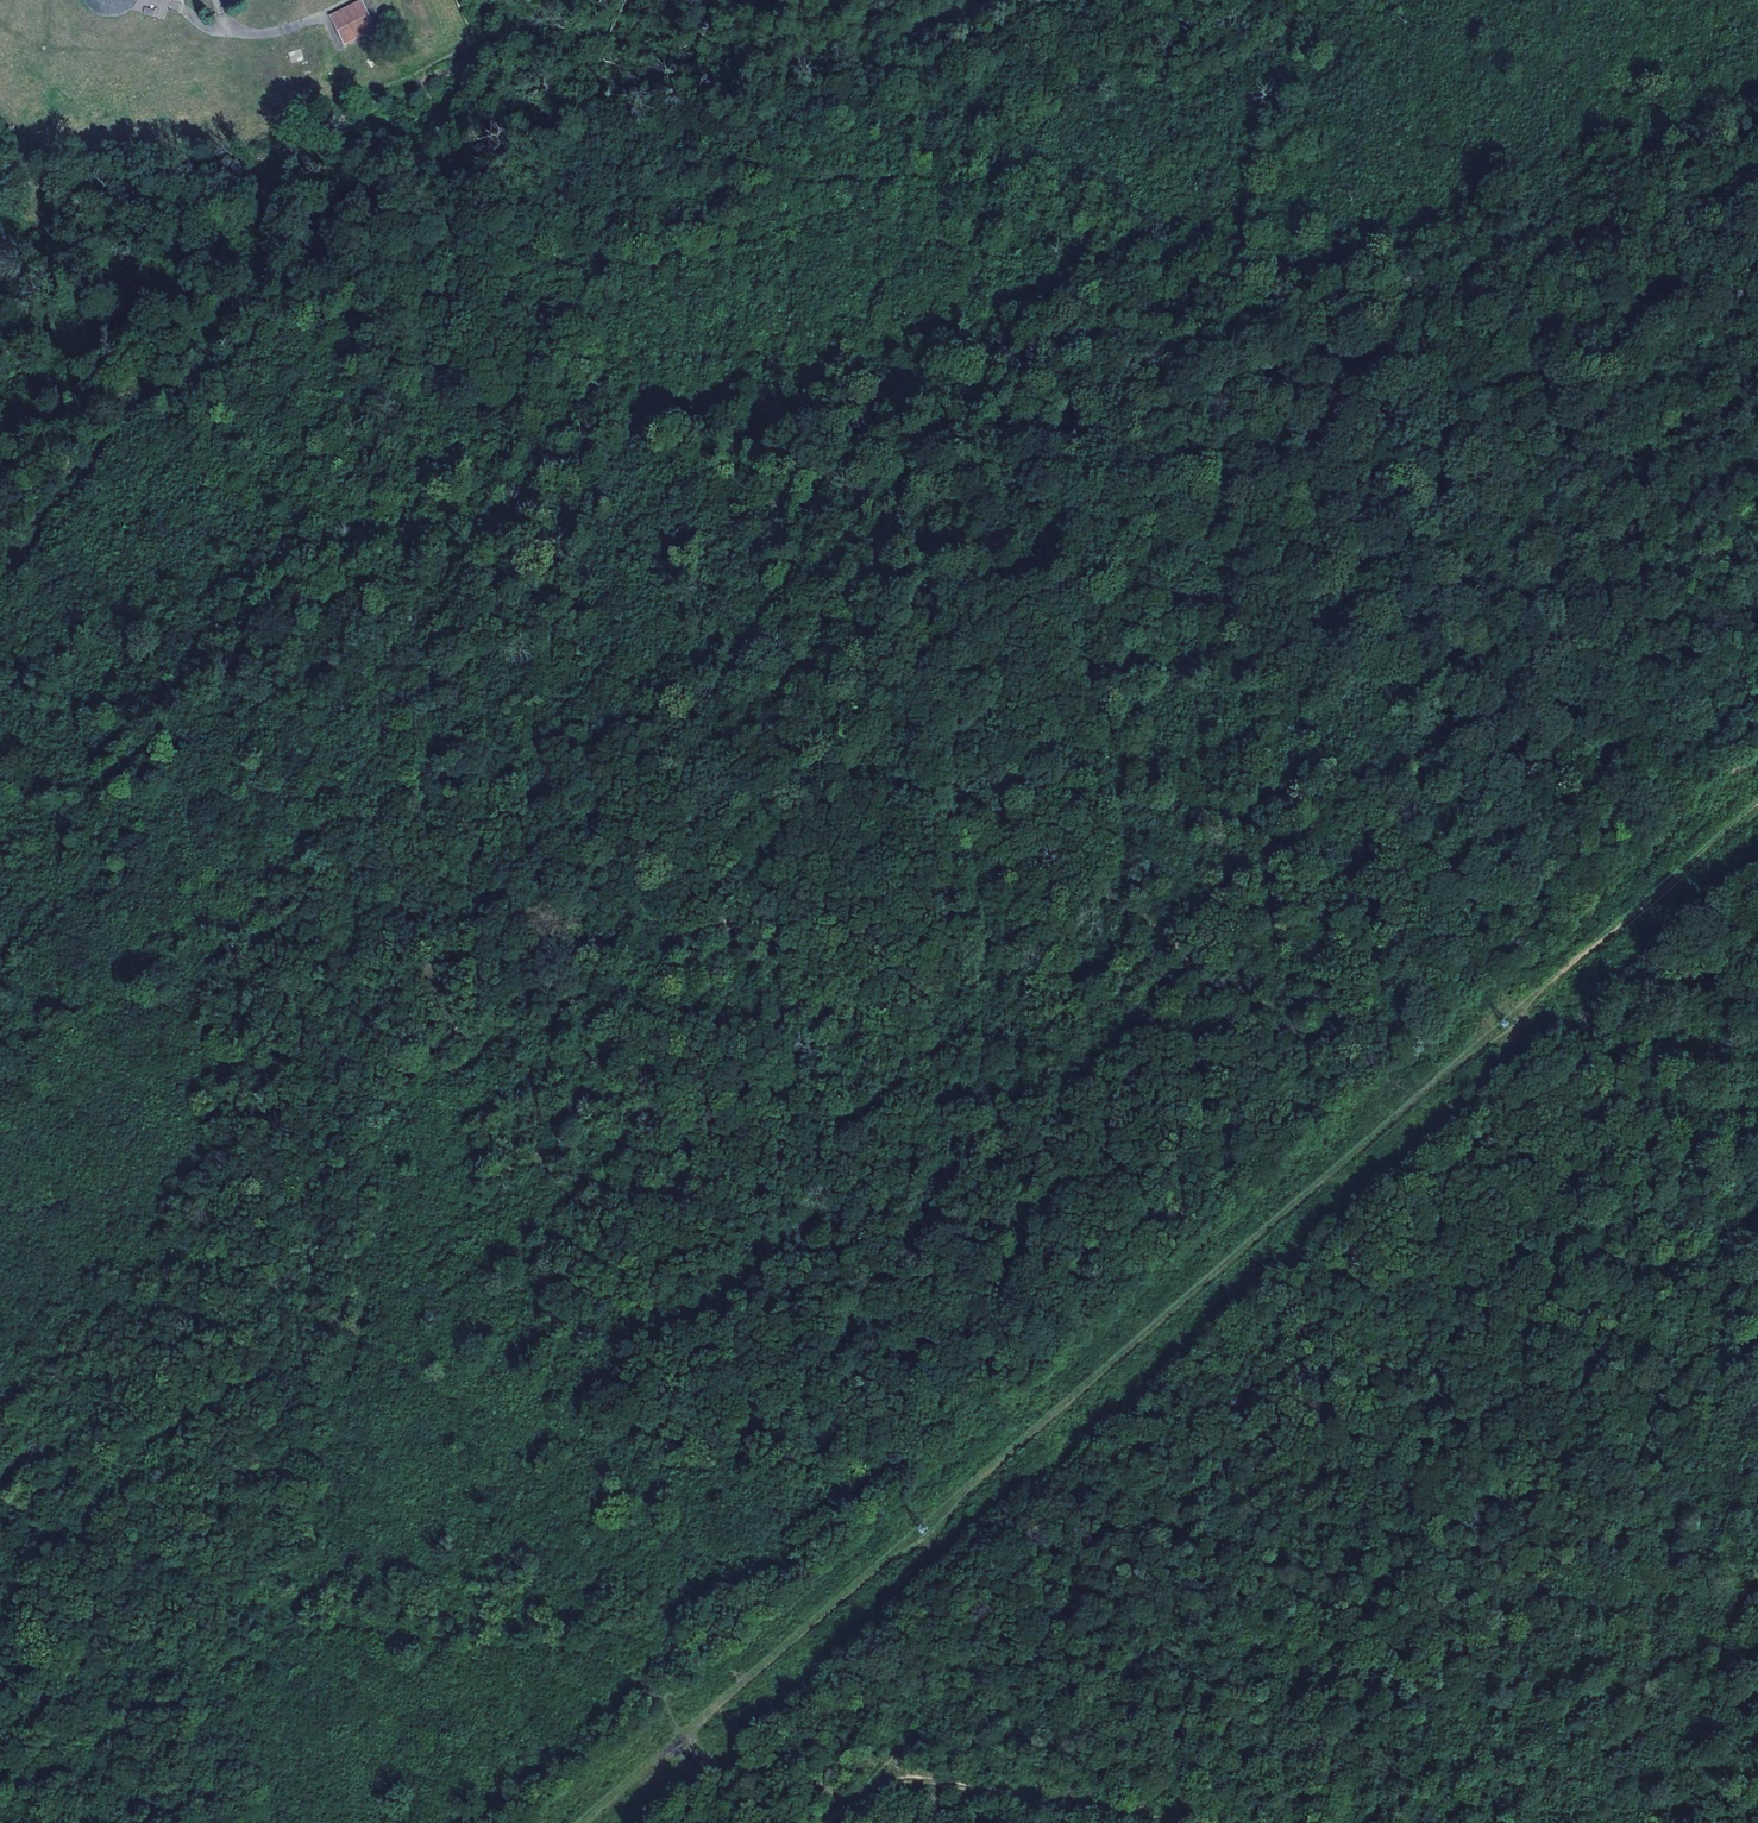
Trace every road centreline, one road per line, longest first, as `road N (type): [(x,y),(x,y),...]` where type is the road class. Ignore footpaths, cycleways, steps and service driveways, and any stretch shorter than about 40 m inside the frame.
road 1 (track): [(0,360),(101,277),(416,198),(439,182),(456,156)]
road 2 (track): [(1143,1532),(808,1822)]

